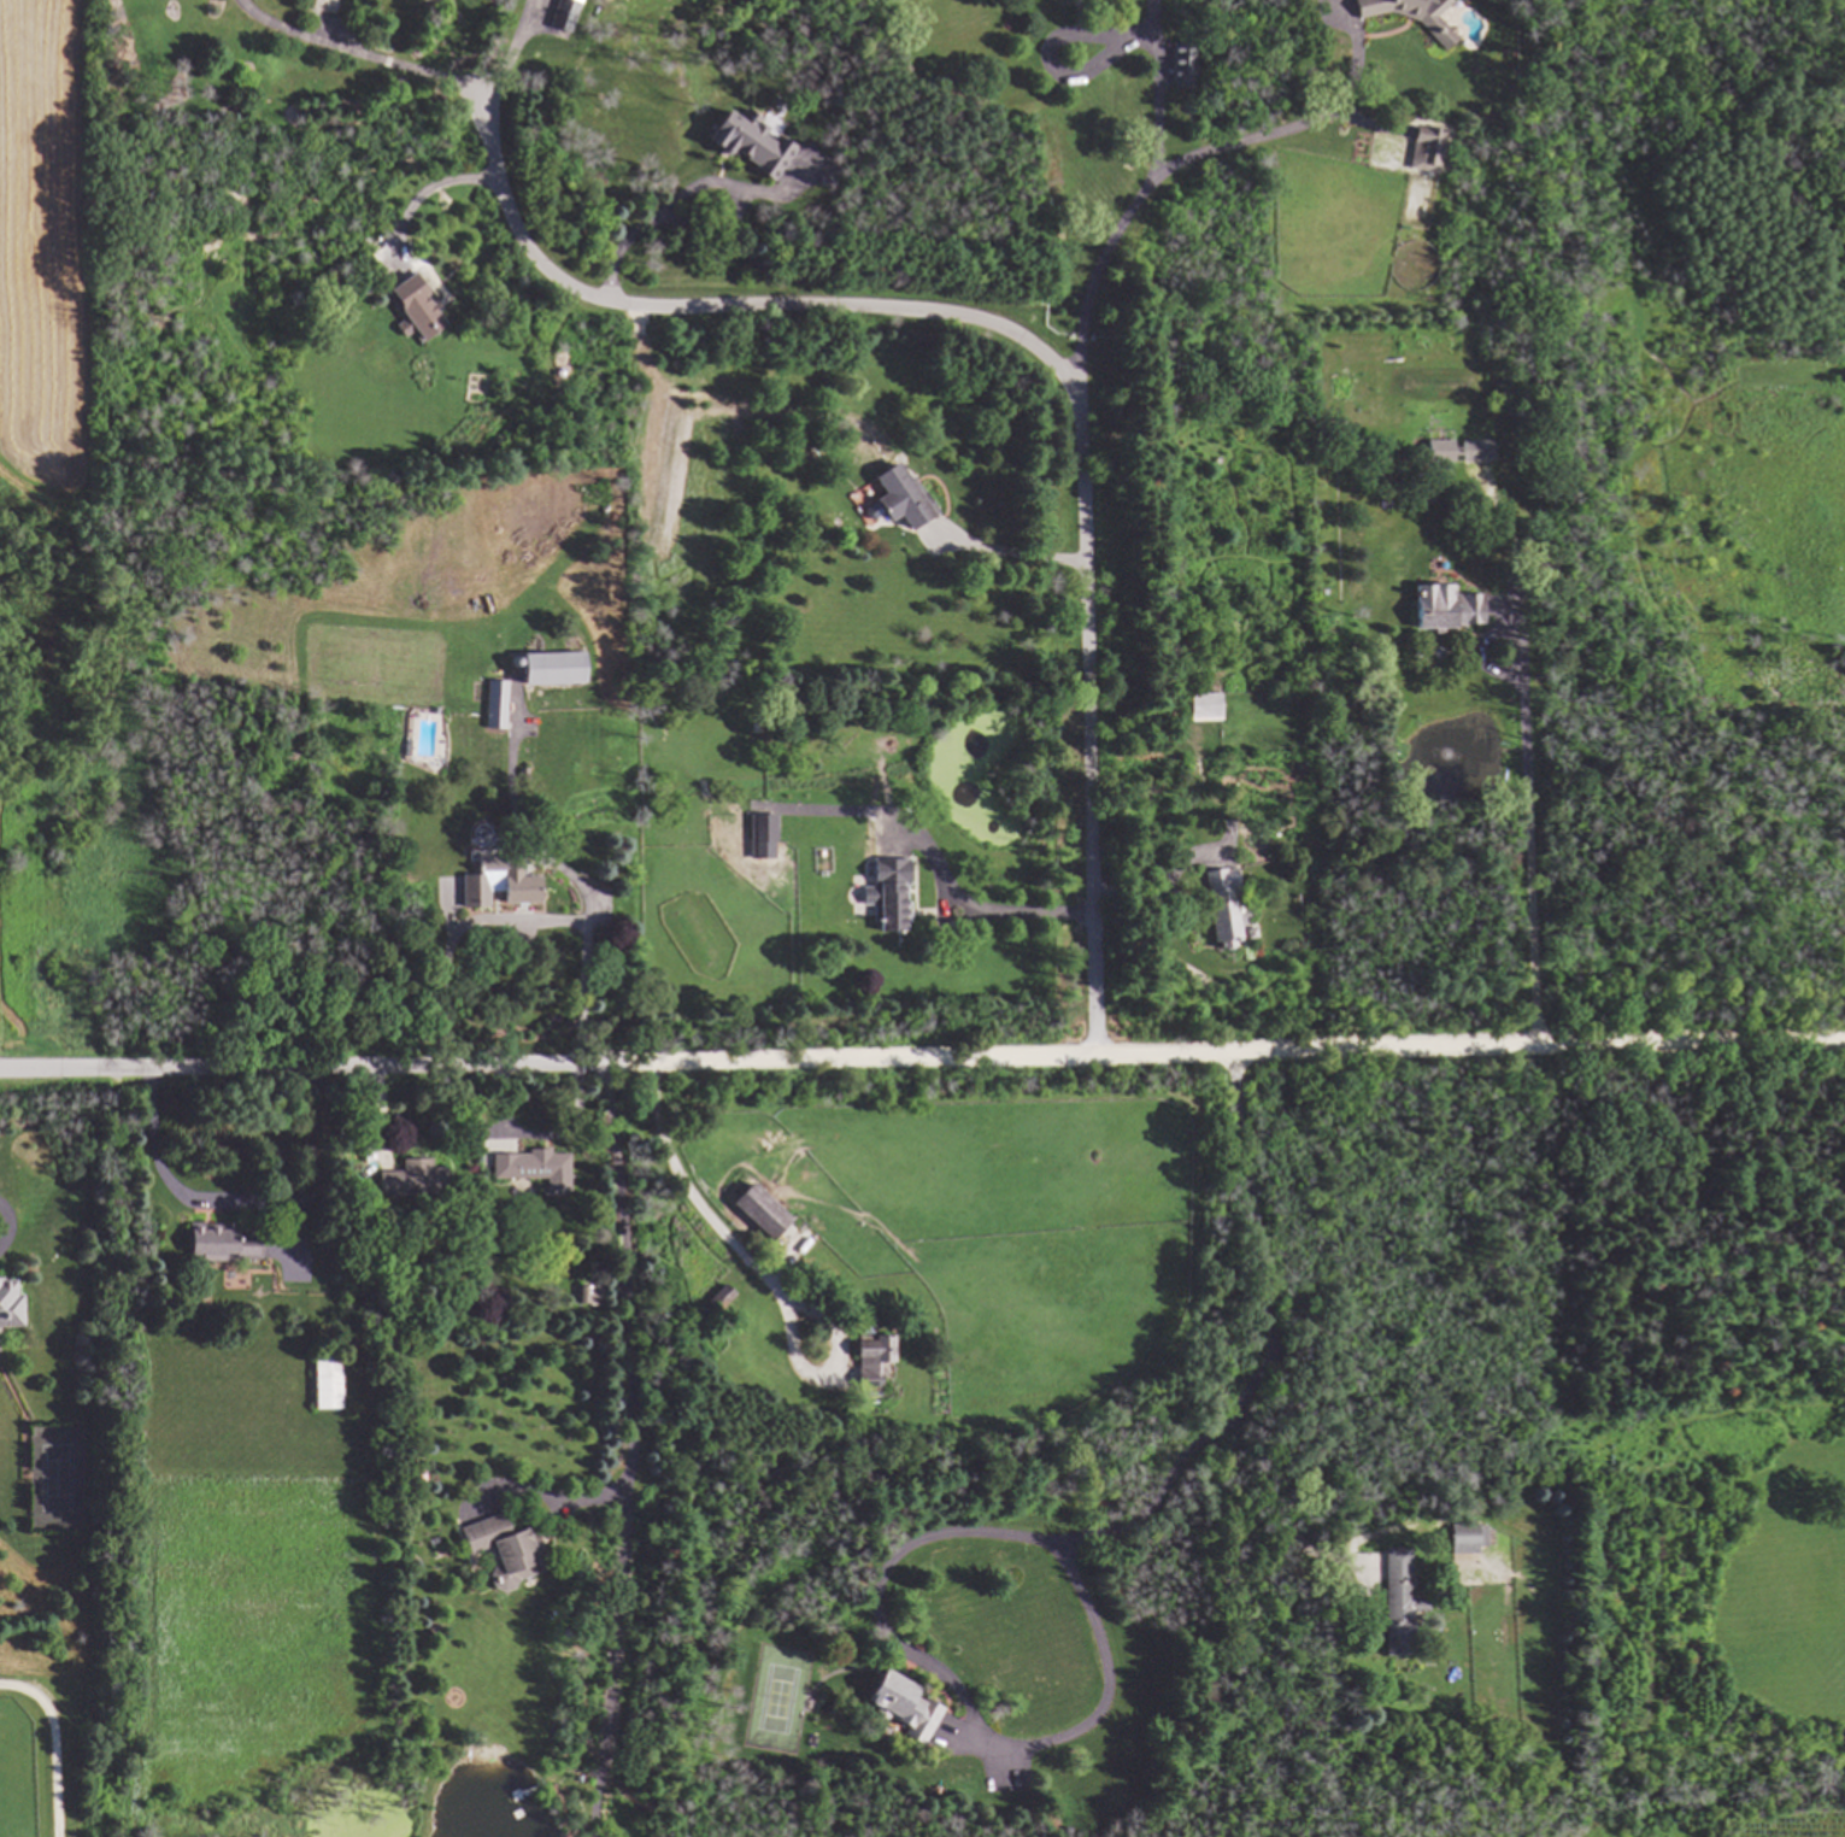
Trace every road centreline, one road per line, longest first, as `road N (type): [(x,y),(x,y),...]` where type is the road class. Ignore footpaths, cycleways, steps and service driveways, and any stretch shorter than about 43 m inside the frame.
road 1 (residential): [(1844,1042),(0,1076)]
road 2 (residential): [(1095,1054),(1082,400),(1073,385),(1050,351),(957,316),(623,310),(568,298),(503,210),(483,113)]
road 3 (residential): [(1230,1052),(1234,1140),(1283,1390),(1288,1531),(1298,1543),(1359,1568)]

